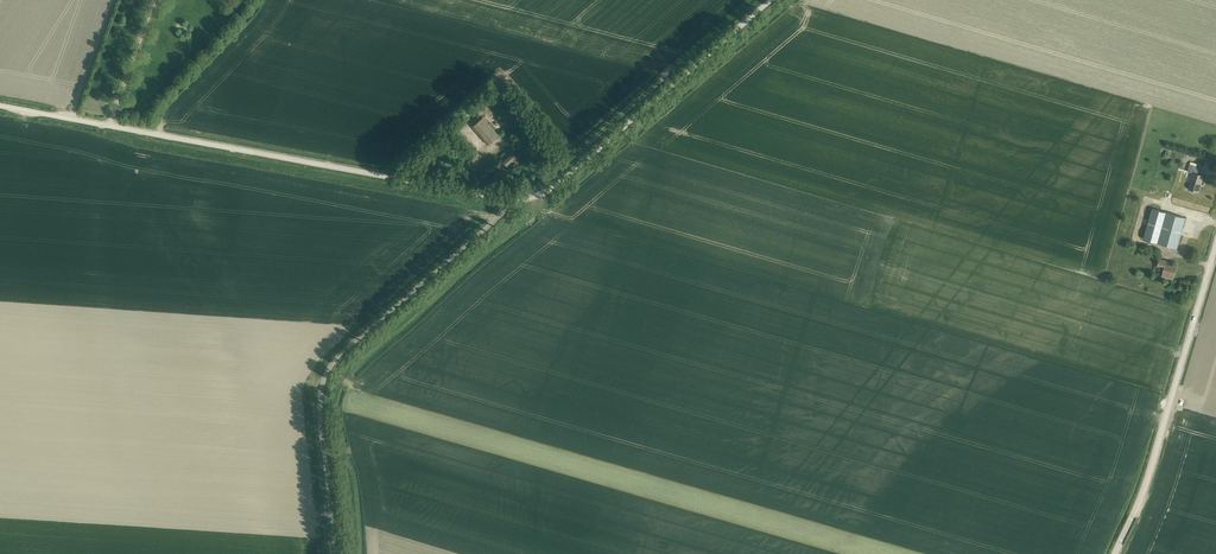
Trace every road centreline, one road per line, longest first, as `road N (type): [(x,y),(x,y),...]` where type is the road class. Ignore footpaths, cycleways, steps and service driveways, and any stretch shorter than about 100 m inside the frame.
road 1 (unclassified): [(518,199),(0,106)]
road 2 (track): [(510,199),(323,380),(336,553)]
road 3 (unclassified): [(1115,553),(1144,488),(1215,244)]
road 4 (unclassified): [(518,199),(571,172),(771,0)]

